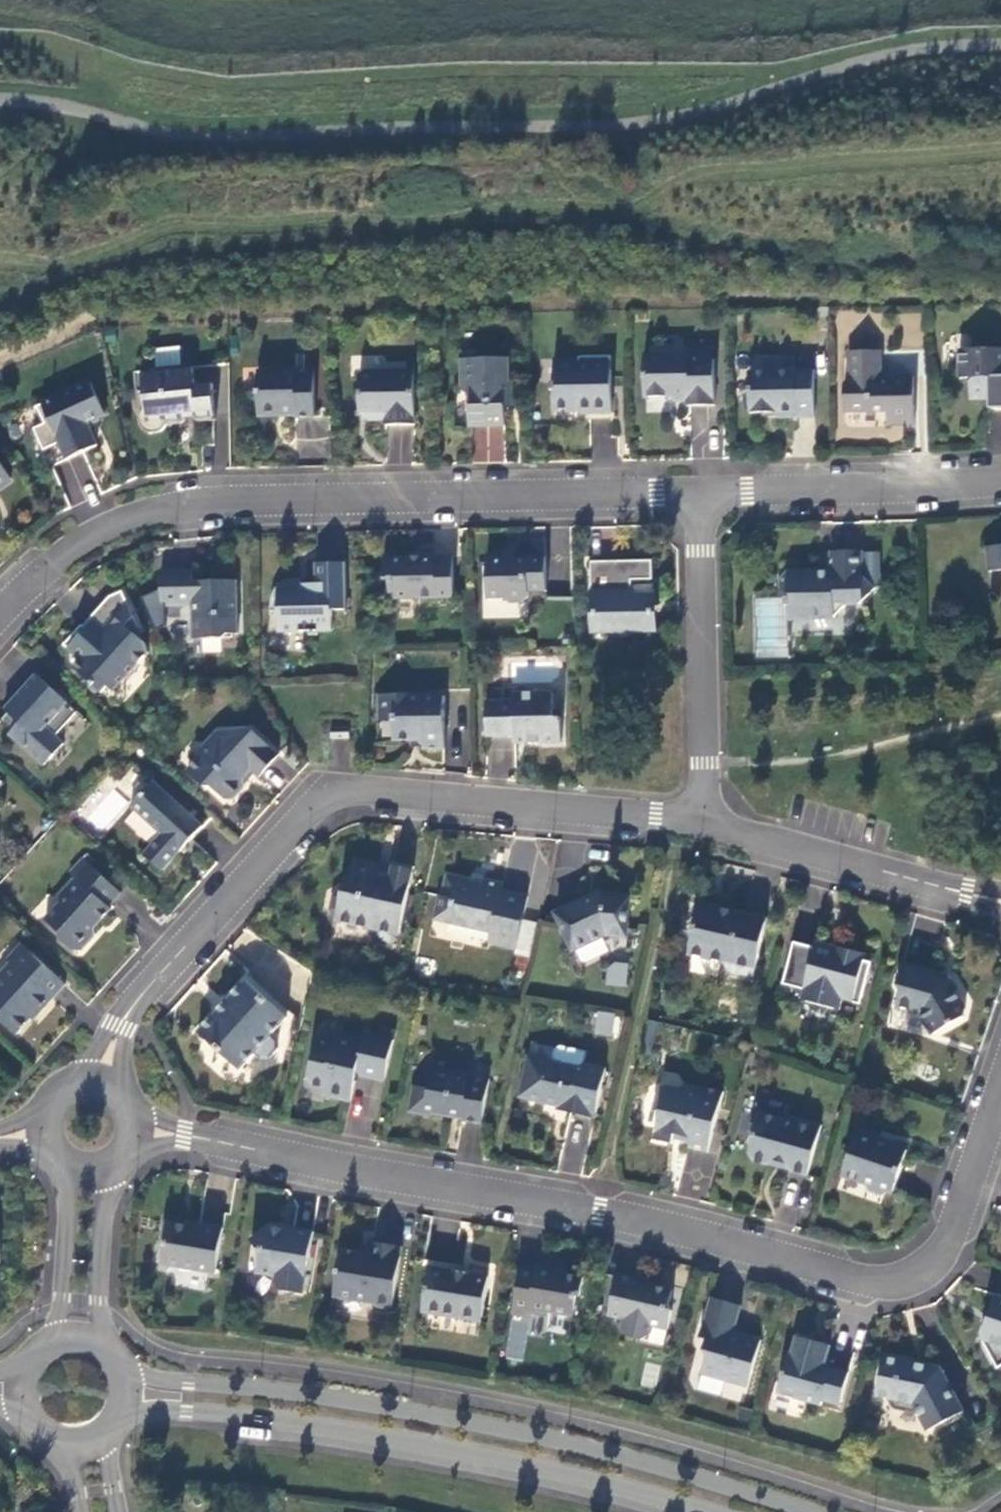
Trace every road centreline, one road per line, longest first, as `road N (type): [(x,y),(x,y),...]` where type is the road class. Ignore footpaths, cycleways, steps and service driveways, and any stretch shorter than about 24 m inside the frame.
road 1 (residential): [(135,1124),(598,1211),(865,1279),(913,1281),(945,1246),(1000,1081)]
road 2 (residential): [(98,1079),(123,1025),(167,963),(319,798),(358,791),(653,813),(699,823)]
road 3 (residential): [(695,493),(195,501),(113,522),(39,570),(0,612)]
road 4 (tertiary): [(814,1511),(398,1407),(135,1379)]
road 5 (tertiary): [(134,1408),(399,1442),(696,1511)]
road 6 (residential): [(699,823),(695,493)]
road 7 (residential): [(699,823),(1000,902)]
road 8 (residential): [(1000,480),(695,493)]
road 9 (unclassified): [(102,1334),(109,1169)]
road 10 (unclassified): [(68,1171),(53,1329)]

